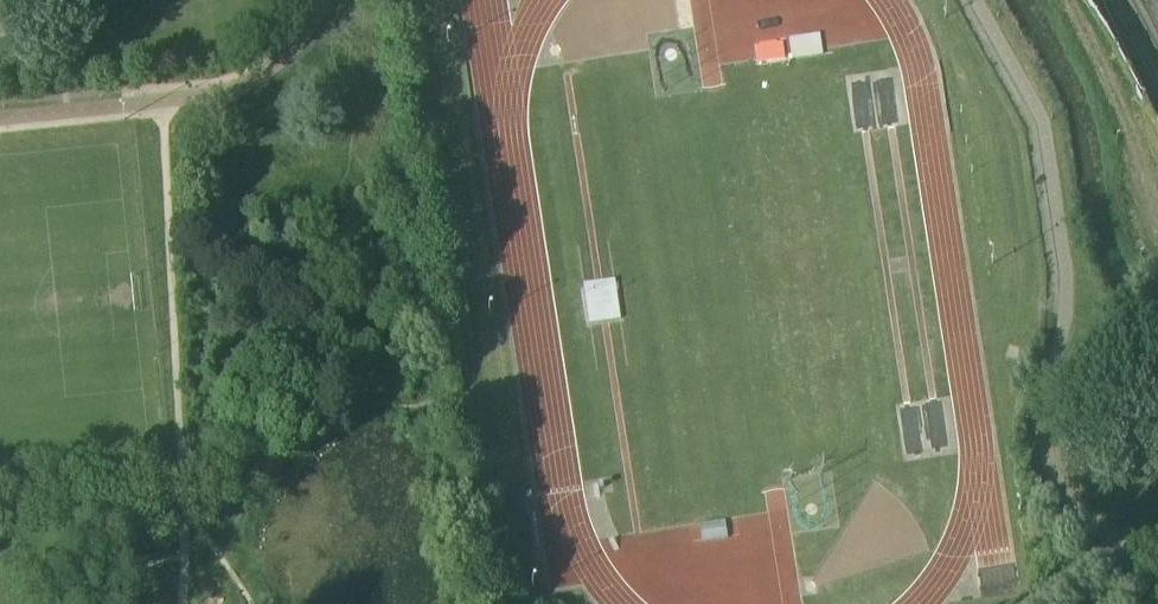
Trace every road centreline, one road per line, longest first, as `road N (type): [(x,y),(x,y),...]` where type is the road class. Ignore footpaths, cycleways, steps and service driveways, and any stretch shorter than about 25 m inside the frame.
road 1 (track): [(1157,220),(1122,109),(1069,0)]

